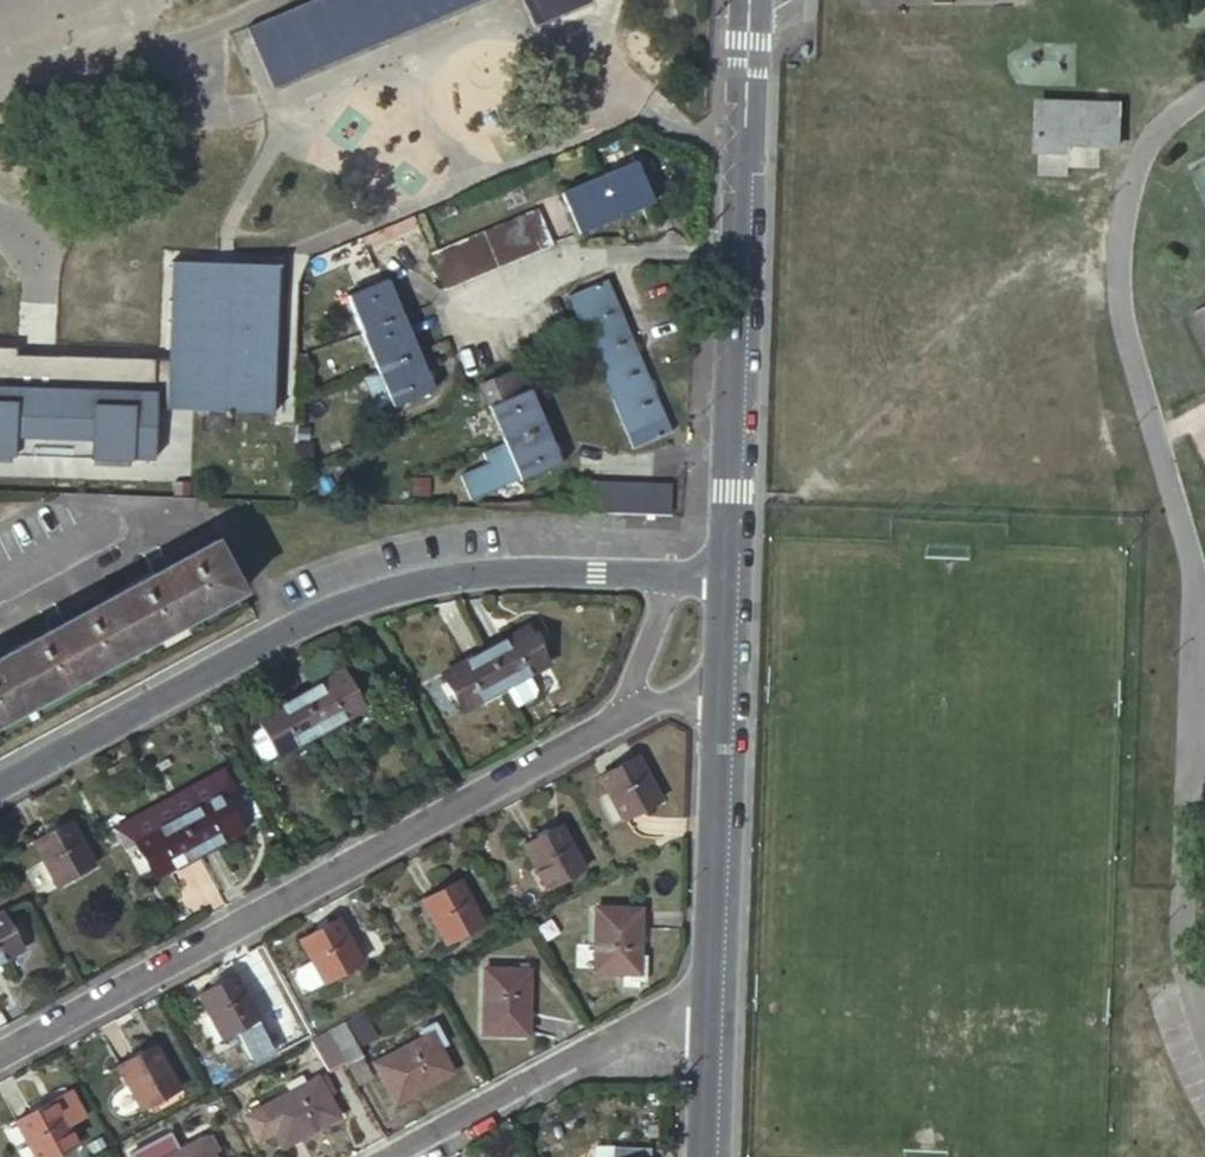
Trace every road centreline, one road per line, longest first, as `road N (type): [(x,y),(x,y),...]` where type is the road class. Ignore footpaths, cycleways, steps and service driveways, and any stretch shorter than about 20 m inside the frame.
road 1 (residential): [(0,784),(308,618),(392,587),(514,571),(676,565)]
road 2 (residential): [(0,1048),(627,707)]
road 3 (residential): [(733,565),(755,0)]
road 4 (residential): [(716,1009),(640,1021),(389,1156)]
road 5 (residential): [(716,1009),(728,691)]
road 6 (unclassified): [(627,707),(676,565)]
road 7 (residential): [(710,1156),(716,1009)]
road 8 (residential): [(728,691),(733,565)]

